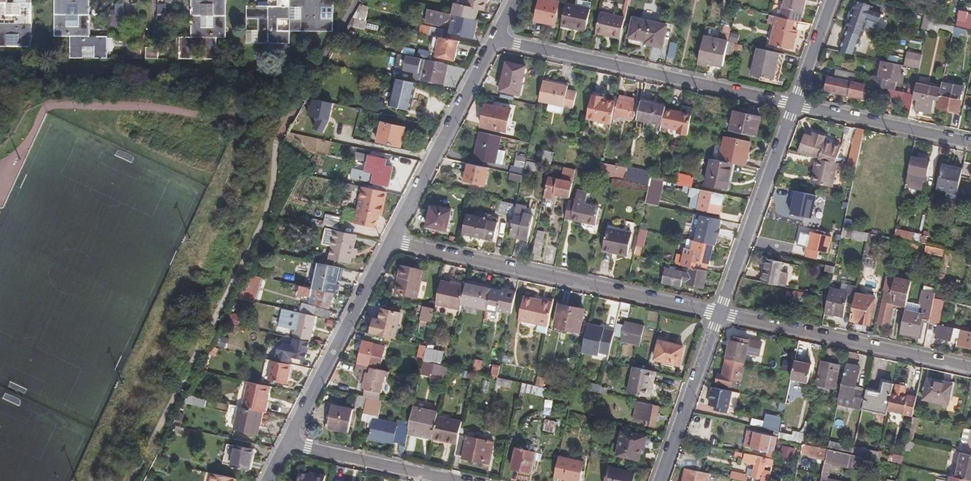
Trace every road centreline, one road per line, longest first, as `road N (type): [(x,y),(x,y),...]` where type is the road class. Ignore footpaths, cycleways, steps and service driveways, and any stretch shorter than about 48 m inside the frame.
road 1 (residential): [(719,314),(388,241)]
road 2 (residential): [(794,105),(495,40)]
road 3 (residential): [(970,368),(719,314)]
road 4 (residential): [(388,241),(495,40)]
road 5 (residential): [(286,444),(388,241)]
road 6 (residential): [(719,314),(794,105)]
road 7 (residential): [(970,143),(794,105)]
road 8 (residential): [(659,480),(719,314)]
road 9 (residential): [(458,480),(286,444)]

